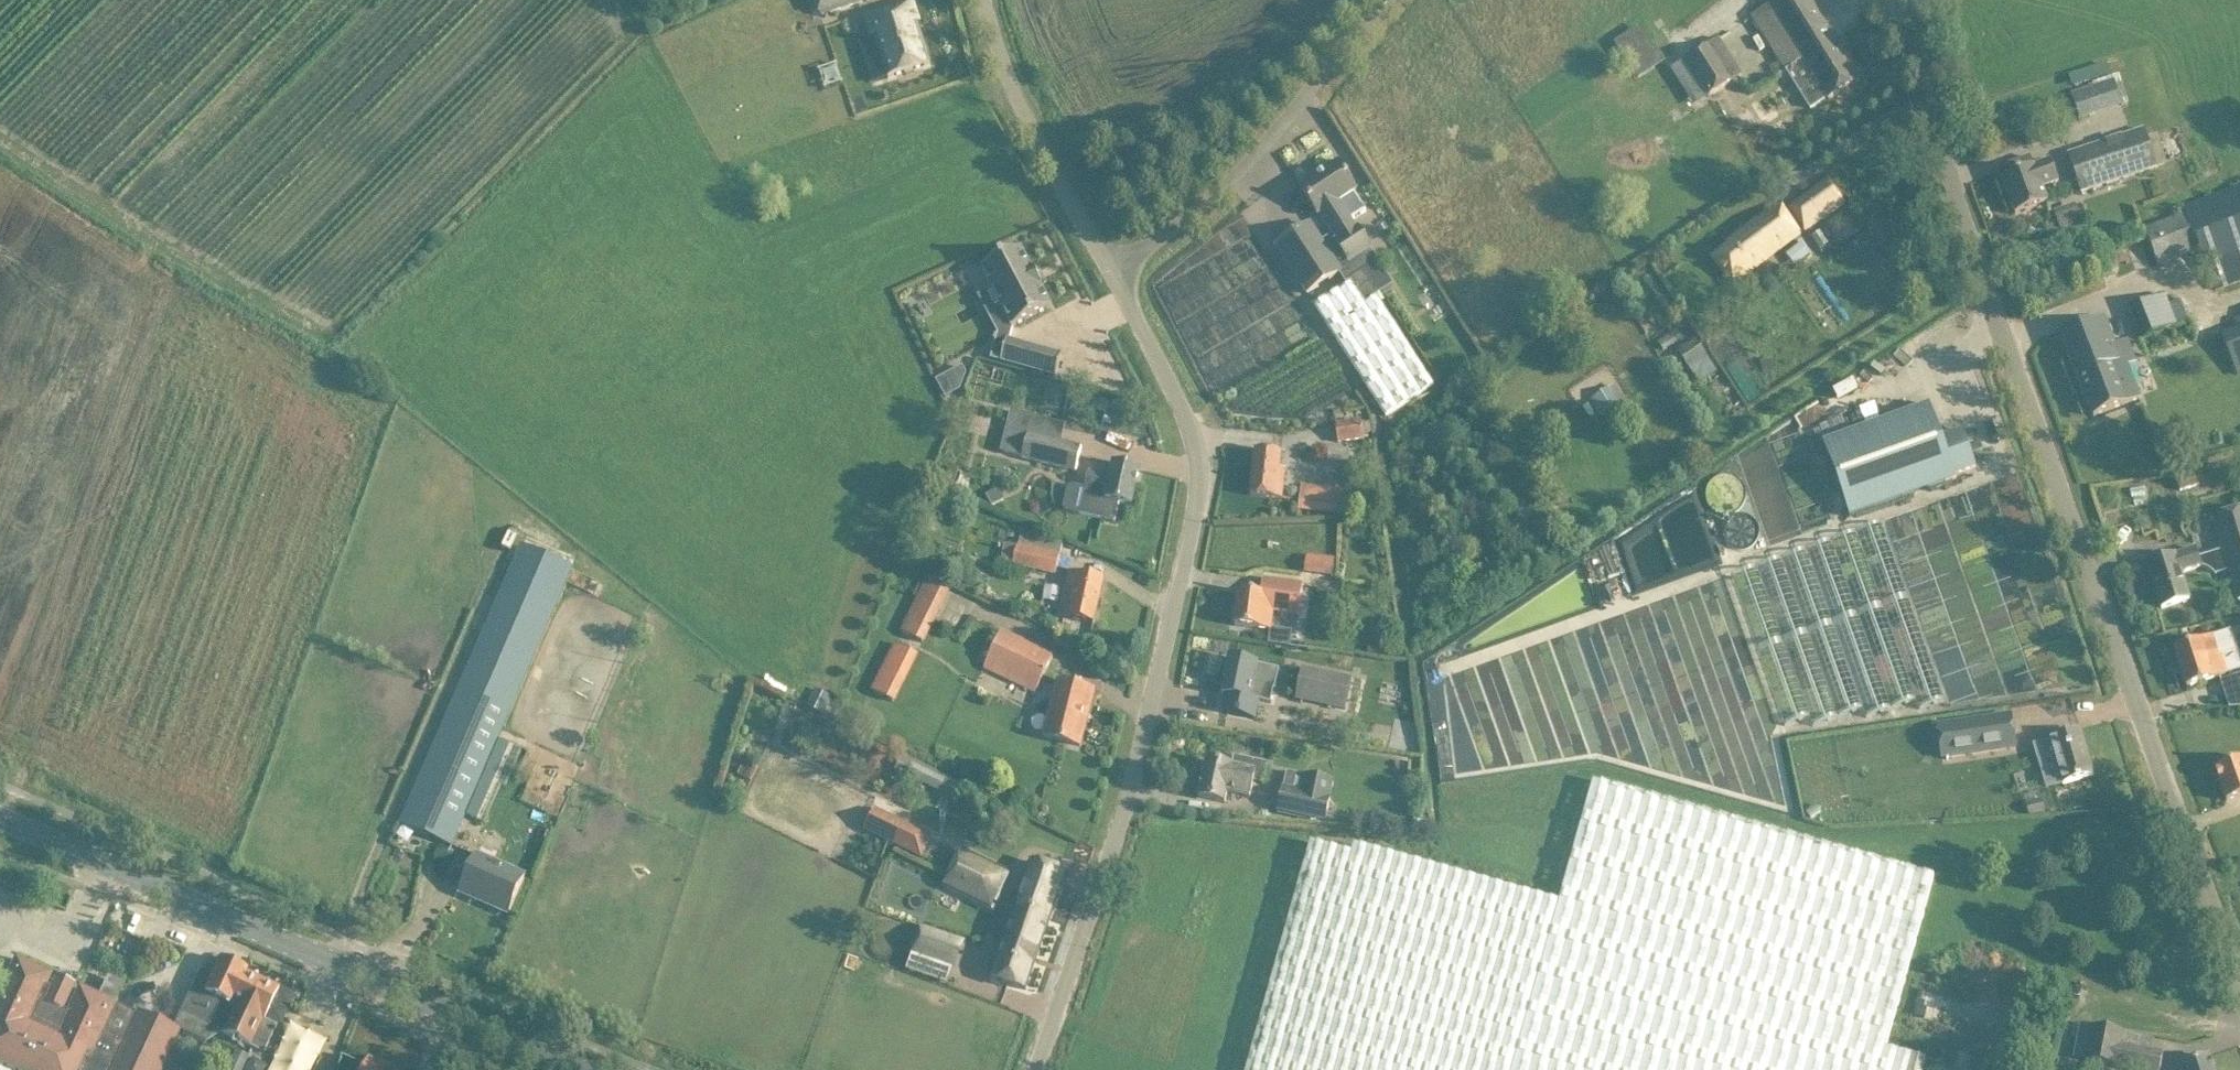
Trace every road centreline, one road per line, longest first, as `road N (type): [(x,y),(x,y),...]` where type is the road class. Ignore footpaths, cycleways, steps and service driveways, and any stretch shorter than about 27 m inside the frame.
road 1 (unclassified): [(2239,994),(1881,0)]
road 2 (unclassified): [(1036,1069),(1119,829),(1200,493),(1200,449),(1184,405),(1111,272)]
road 3 (tertiary): [(584,1069),(0,816)]
road 4 (unclassified): [(1111,272),(1261,135),(1386,0)]
road 5 (unclassified): [(1111,272),(978,0)]

